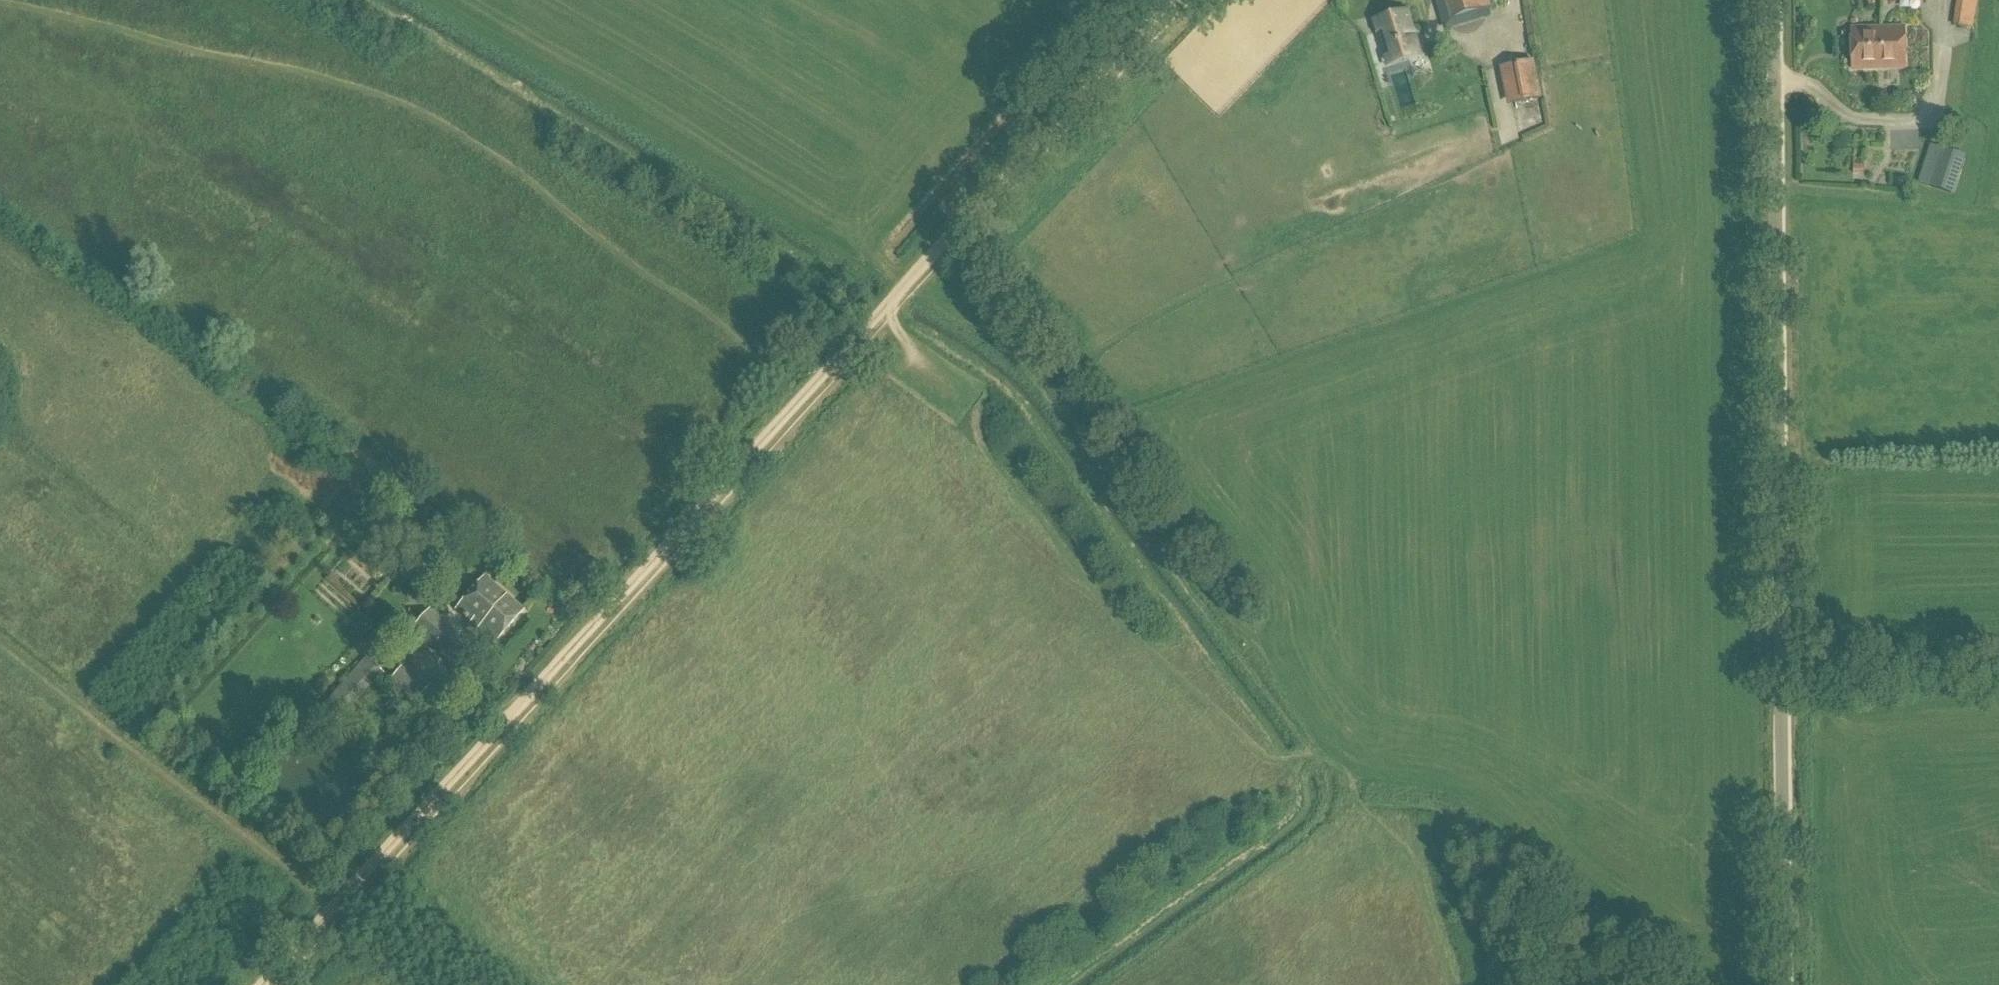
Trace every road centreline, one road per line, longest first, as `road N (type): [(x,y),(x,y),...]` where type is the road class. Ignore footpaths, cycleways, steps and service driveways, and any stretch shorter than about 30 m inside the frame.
road 1 (unclassified): [(262,984),(1173,0)]
road 2 (unclassified): [(1785,984),(1774,0)]
road 3 (track): [(337,904),(0,645)]

